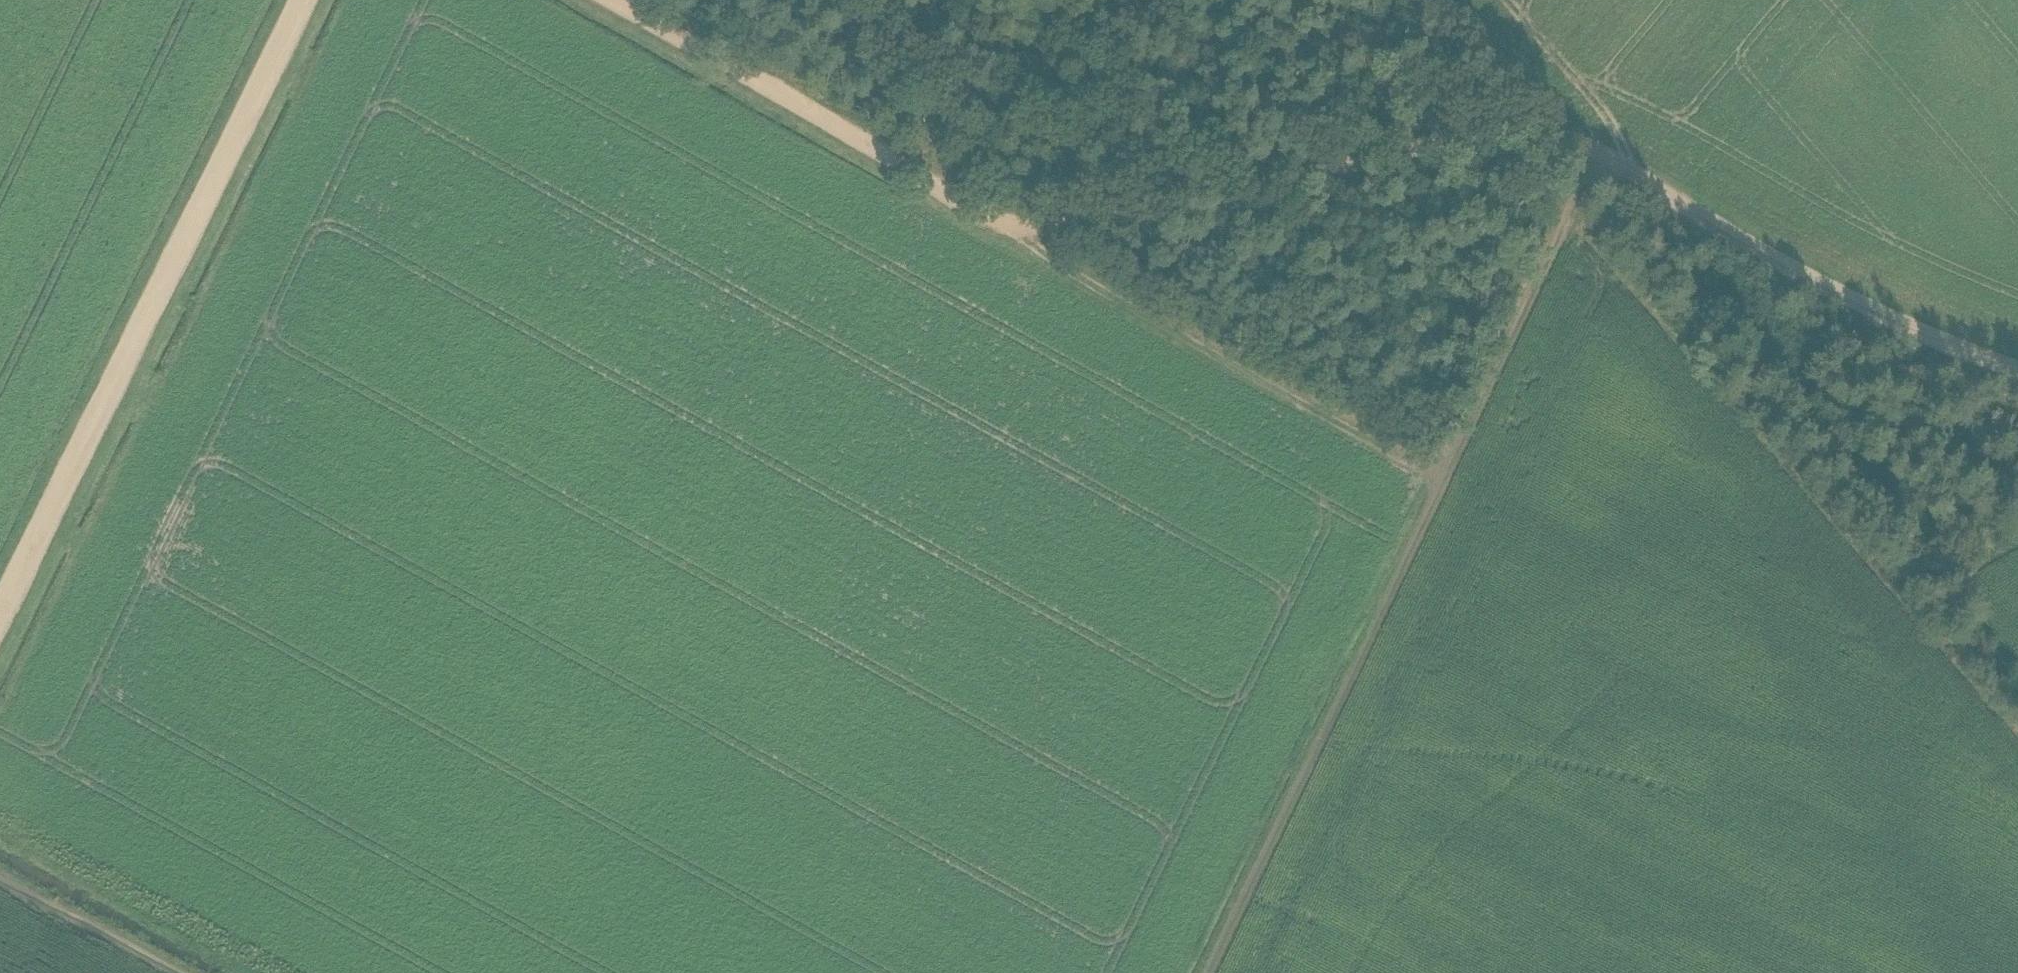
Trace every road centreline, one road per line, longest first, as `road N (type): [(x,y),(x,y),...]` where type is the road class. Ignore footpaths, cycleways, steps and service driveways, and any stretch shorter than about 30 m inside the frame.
road 1 (track): [(613,0),(995,222),(1029,231),(1062,231),(1489,137),(1526,136)]
road 2 (track): [(1600,157),(1209,972)]
road 3 (track): [(0,623),(300,0)]
road 4 (track): [(1526,136),(1575,145),(1818,290),(2017,373)]
road 5 (track): [(1029,231),(1099,286),(1445,476)]

